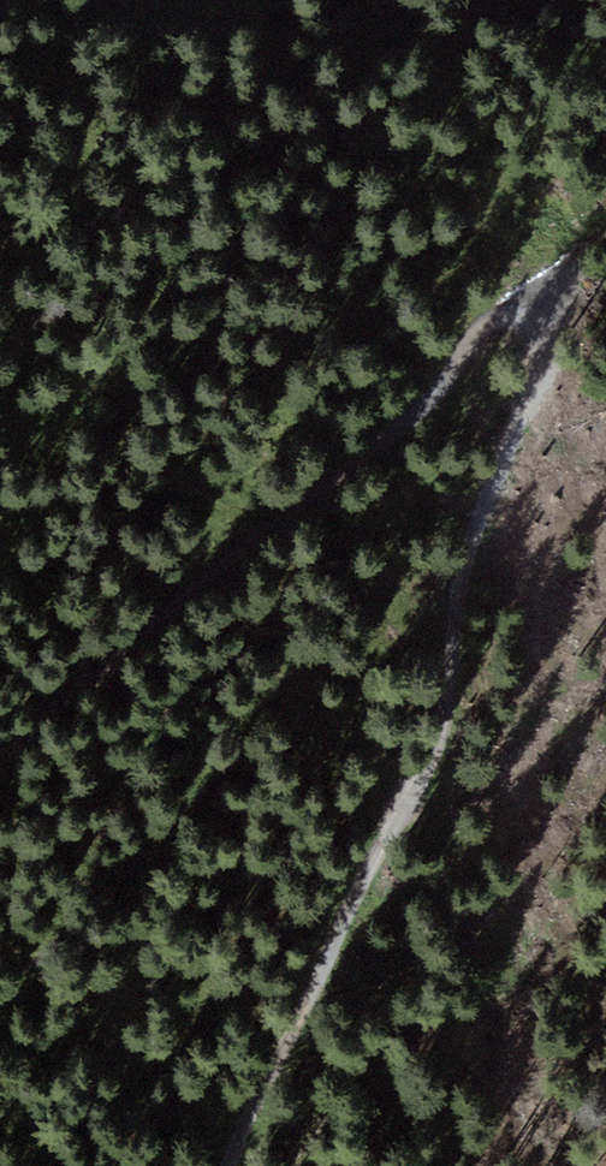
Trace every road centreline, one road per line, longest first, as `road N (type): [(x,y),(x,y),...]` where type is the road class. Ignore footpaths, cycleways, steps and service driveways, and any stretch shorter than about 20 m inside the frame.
road 1 (track): [(529,311),(529,395),(475,506),(438,754),(270,1080),(237,1165)]
road 2 (track): [(0,729),(186,604),(529,311)]

